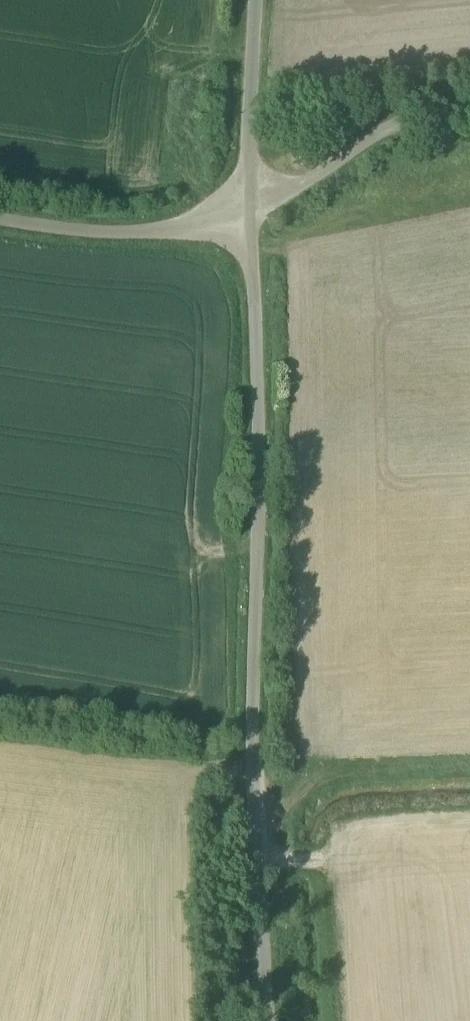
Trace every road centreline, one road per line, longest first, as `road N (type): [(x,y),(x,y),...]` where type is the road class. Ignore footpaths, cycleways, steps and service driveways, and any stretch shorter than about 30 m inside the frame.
road 1 (unclassified): [(247,224),(268,475),(280,1020)]
road 2 (unclassified): [(247,224),(330,166),(406,127),(469,113)]
road 3 (residential): [(0,222),(131,237),(247,224)]
road 4 (unclassified): [(258,0),(247,224)]

